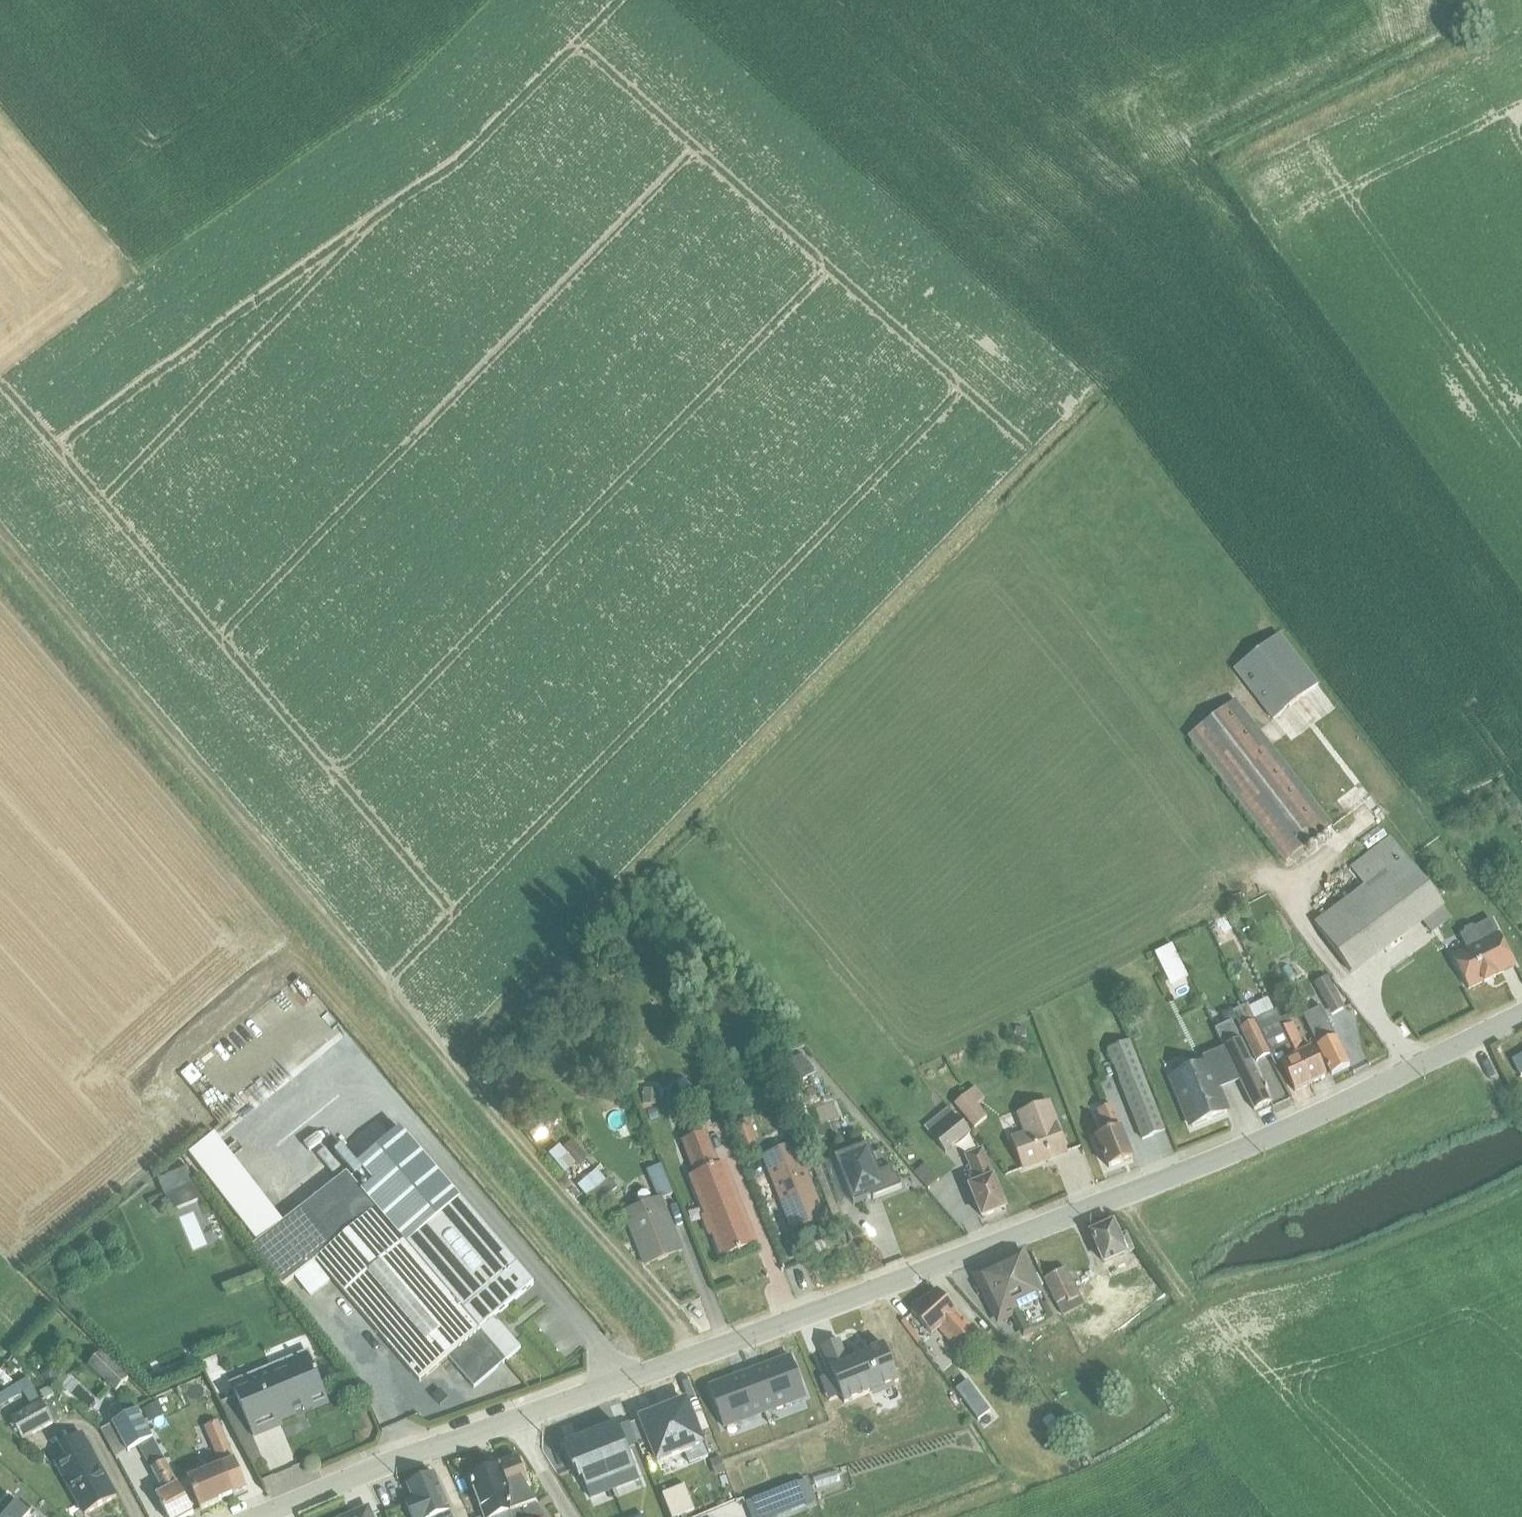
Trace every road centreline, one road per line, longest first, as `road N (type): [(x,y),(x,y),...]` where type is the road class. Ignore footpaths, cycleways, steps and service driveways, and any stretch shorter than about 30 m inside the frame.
road 1 (unclassified): [(0,538),(701,1362)]
road 2 (tertiary): [(701,1362),(1288,1133),(1521,1017)]
road 3 (tertiary): [(265,1516),(512,1424)]
road 4 (tertiary): [(512,1424),(701,1362)]
road 5 (track): [(1192,1306),(1122,1197)]

